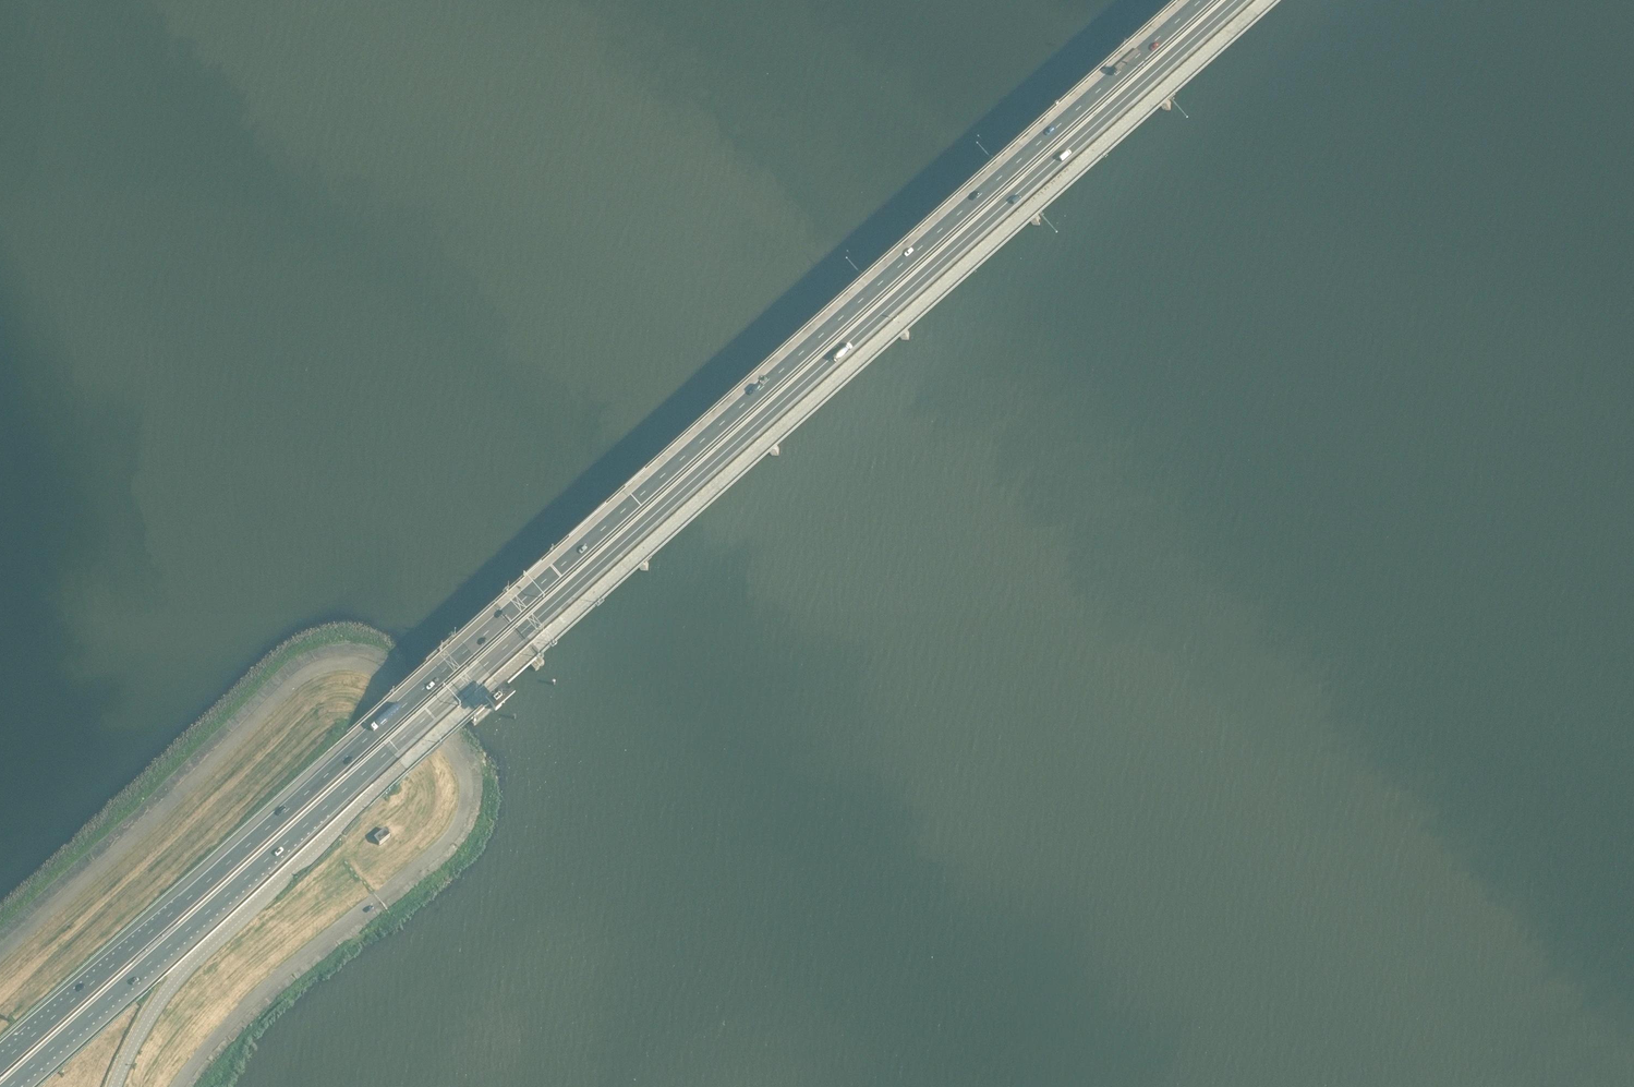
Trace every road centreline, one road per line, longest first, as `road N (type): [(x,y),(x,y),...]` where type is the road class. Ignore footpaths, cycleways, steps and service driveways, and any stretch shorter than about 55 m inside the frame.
road 1 (motorway): [(4,1086),(1239,0)]
road 2 (motorway): [(1204,0),(0,1060)]
road 3 (unclassified): [(112,1086),(154,1005),(198,952),(1270,0)]

